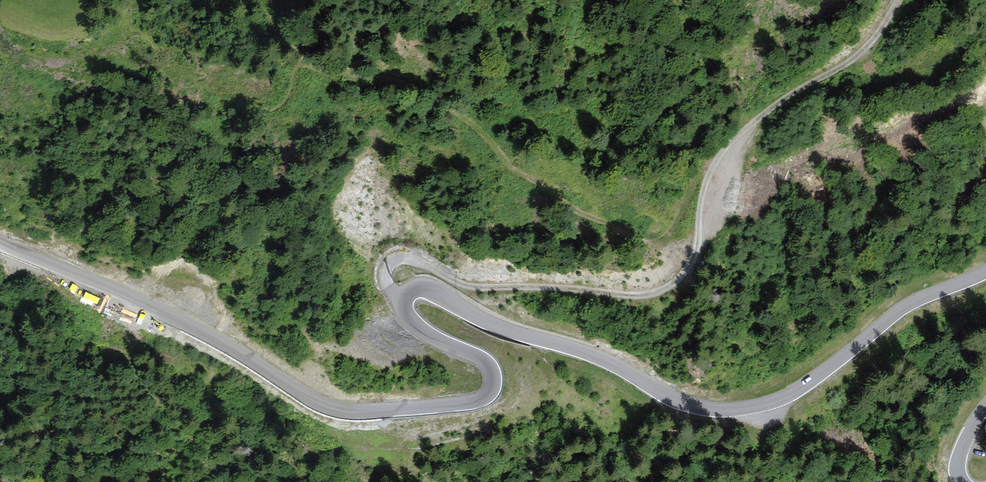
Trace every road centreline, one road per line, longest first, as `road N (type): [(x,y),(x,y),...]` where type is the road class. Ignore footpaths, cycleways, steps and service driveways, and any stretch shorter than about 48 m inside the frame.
road 1 (residential): [(0,244),(187,324),(313,401),(362,411),(469,402),(494,387),(485,362),(407,314),(404,298),(421,288),(486,322),(607,360),(672,397),(736,409),(797,390),(913,301),(985,270)]
road 2 (track): [(404,298),(386,278),(401,258),(484,287),(635,295),(669,287),(696,253),(700,204),(718,159),(781,101),(867,49),(897,0)]

